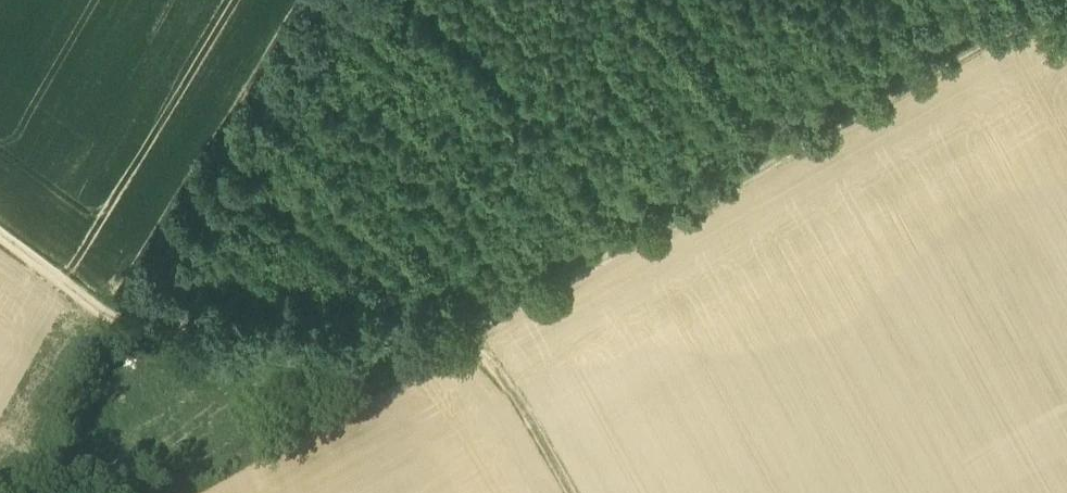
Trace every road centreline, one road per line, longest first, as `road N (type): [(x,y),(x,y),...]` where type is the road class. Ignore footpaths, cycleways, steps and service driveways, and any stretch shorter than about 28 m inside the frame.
road 1 (track): [(456,338),(1061,0)]
road 2 (track): [(0,237),(116,321),(456,338)]
road 3 (track): [(548,492),(456,338)]

